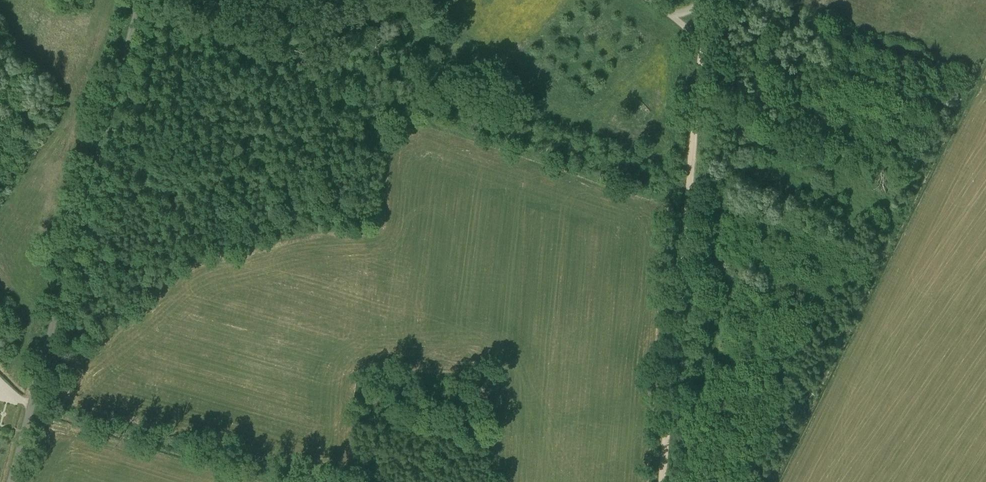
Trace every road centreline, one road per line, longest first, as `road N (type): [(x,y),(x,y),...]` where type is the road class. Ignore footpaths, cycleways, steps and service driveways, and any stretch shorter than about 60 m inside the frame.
road 1 (unclassified): [(9,481),(141,0)]
road 2 (track): [(662,481),(703,49)]

